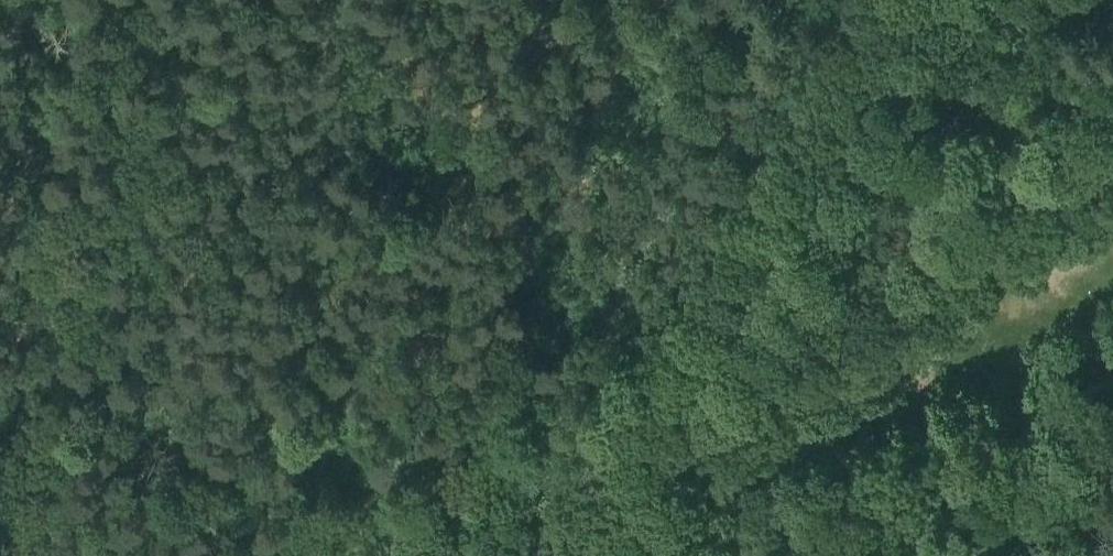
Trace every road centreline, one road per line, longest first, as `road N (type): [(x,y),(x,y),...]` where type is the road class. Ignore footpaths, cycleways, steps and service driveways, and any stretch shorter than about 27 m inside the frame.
road 1 (track): [(17,0),(13,555)]
road 2 (track): [(848,119),(666,449)]
road 3 (track): [(848,119),(905,111),(948,84),(1027,0)]
road 4 (track): [(912,0),(848,119)]

